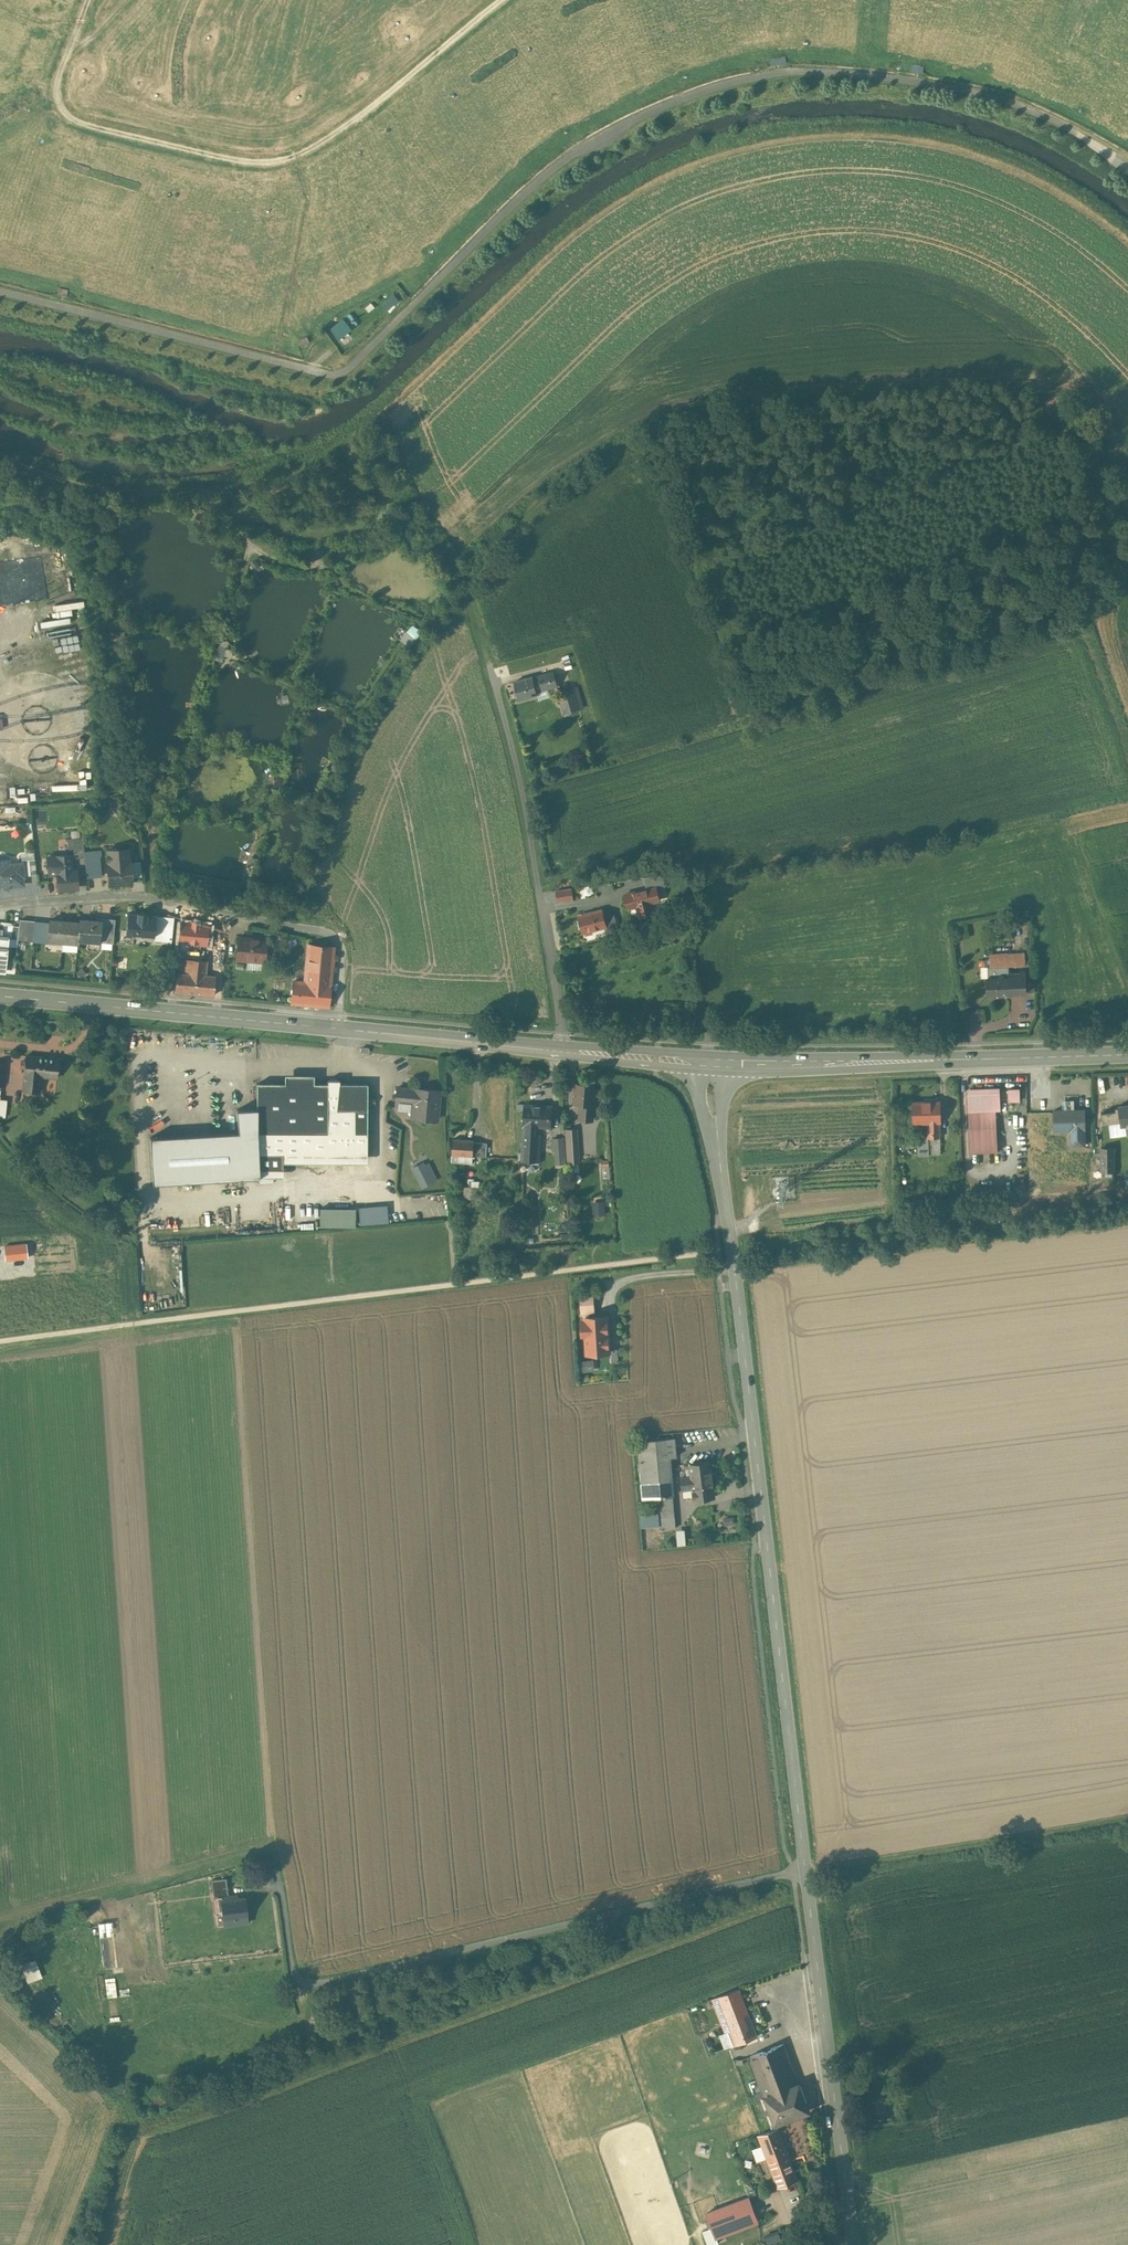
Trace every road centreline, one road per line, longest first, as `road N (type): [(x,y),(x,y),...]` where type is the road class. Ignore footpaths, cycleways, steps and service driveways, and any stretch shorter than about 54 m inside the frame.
road 1 (tertiary): [(712,1062),(855,2244)]
road 2 (unclassified): [(341,1030),(343,951),(330,933),(120,896),(0,904)]
road 3 (secondary): [(712,1062),(1127,1054)]
road 4 (track): [(0,459),(82,486),(187,493),(297,468),(383,417)]
road 5 (unclassified): [(564,1050),(523,786),(492,672)]
road 6 (secondary): [(0,995),(341,1030)]
road 7 (secondary): [(341,1030),(564,1050)]
road 8 (secondary): [(564,1050),(712,1062)]

